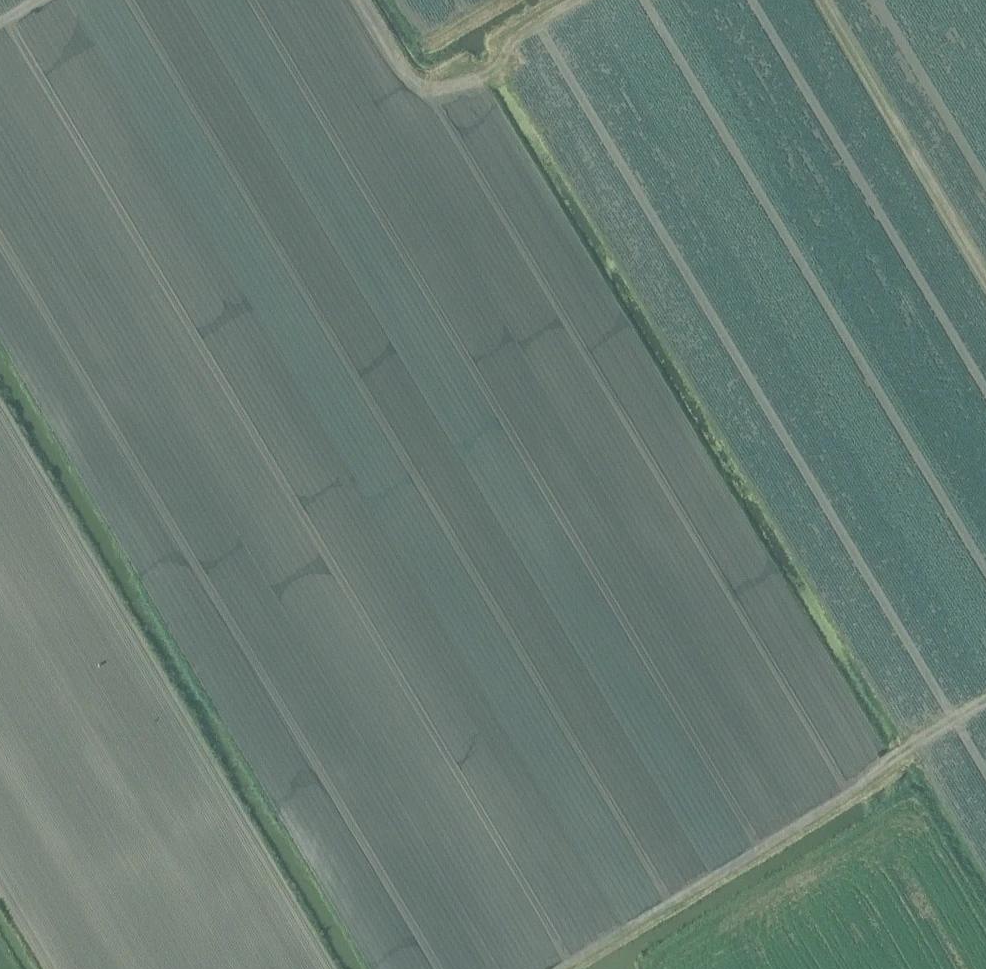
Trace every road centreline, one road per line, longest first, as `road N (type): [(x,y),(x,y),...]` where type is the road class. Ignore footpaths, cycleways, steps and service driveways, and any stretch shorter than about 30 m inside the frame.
road 1 (track): [(817,0),(985,279)]

